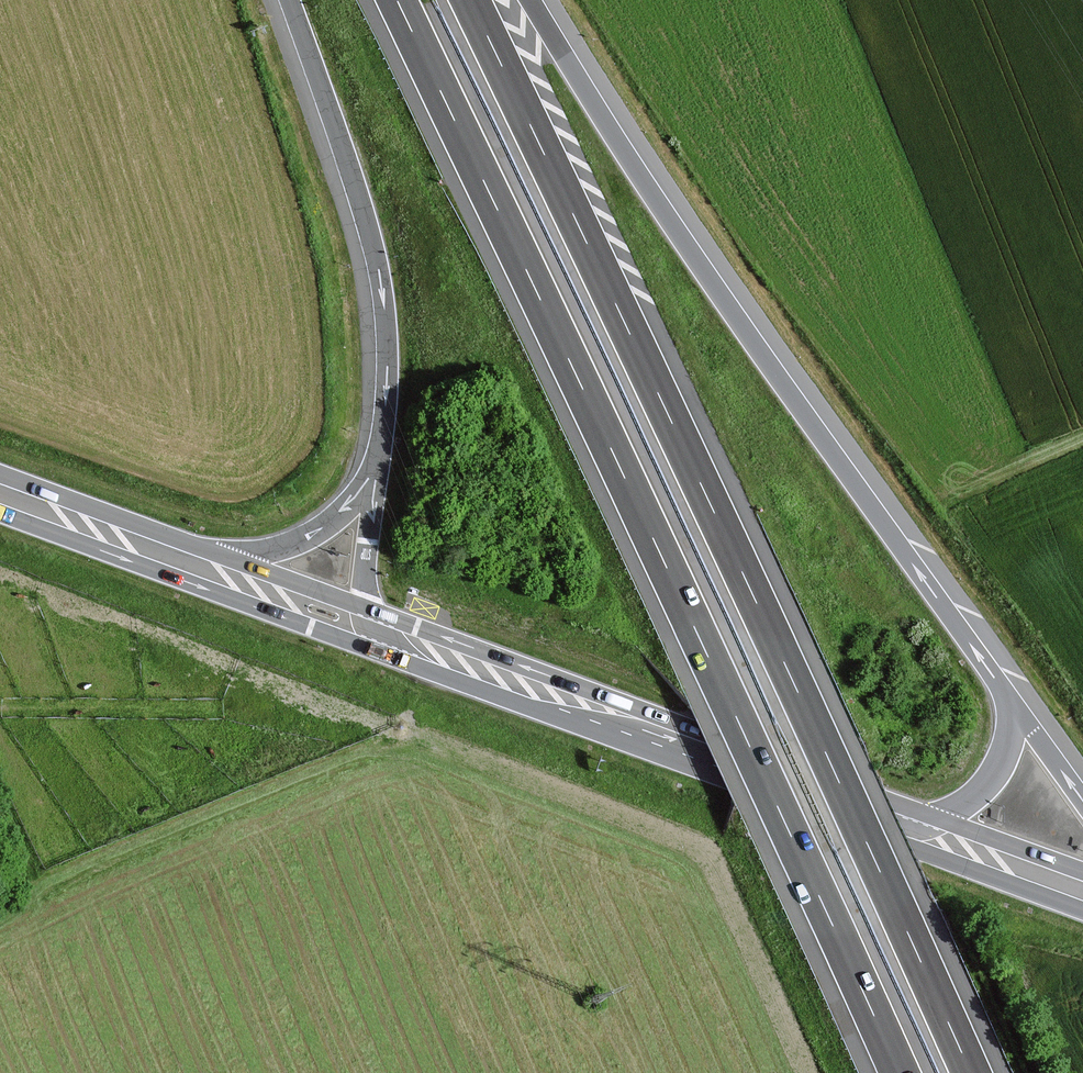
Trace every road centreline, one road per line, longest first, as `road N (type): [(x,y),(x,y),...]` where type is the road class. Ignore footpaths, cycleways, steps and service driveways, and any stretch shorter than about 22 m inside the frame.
road 1 (motorway): [(971,1072),(470,0)]
road 2 (motorway): [(397,0),(898,1072)]
road 3 (motorway): [(1014,705),(677,231),(531,0)]
road 4 (primary): [(916,829),(362,628)]
road 5 (motorway): [(289,0),(377,266),(386,374),(374,473)]
road 6 (primary): [(196,568),(0,496)]
road 7 (motorway): [(374,473),(307,538),(196,568)]
road 8 (primary): [(1082,891),(916,829)]
road 9 (primary): [(362,628),(196,568)]
road 10 (motorway): [(916,829),(986,785),(1005,751),(1014,705)]
road 11 (motorway): [(374,473),(362,628)]

